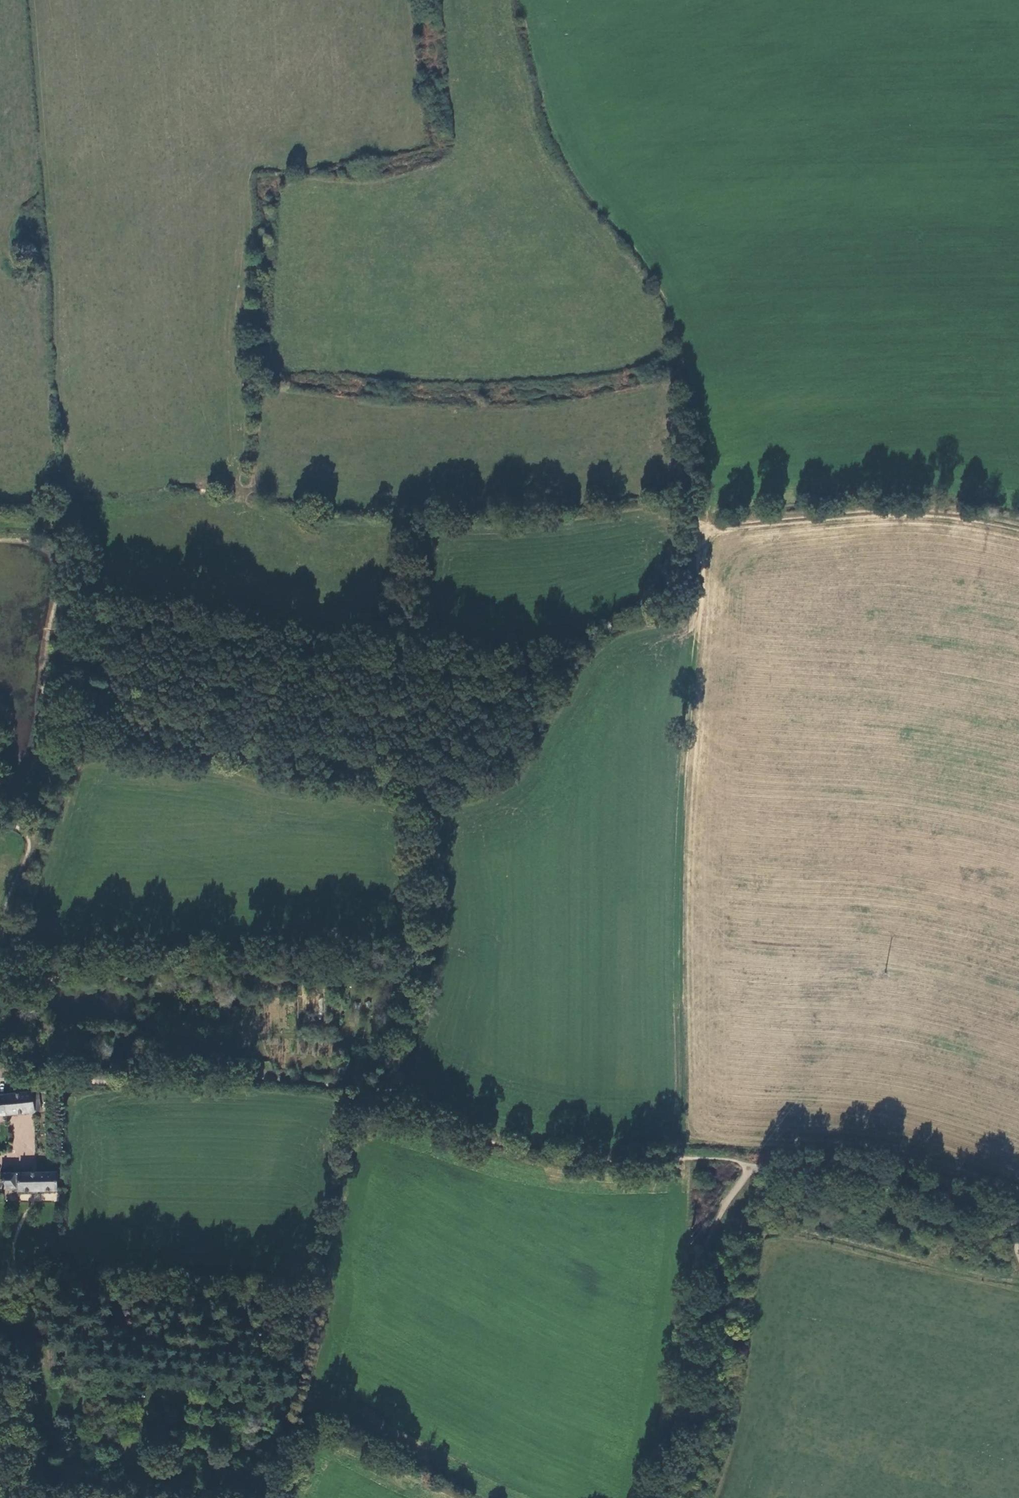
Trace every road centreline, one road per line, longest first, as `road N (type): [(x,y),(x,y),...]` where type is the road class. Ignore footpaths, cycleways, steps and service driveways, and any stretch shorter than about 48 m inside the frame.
road 1 (track): [(680,1158),(677,903),(707,530),(913,512),(1018,528)]
road 2 (track): [(5,1078),(360,1092)]
road 3 (track): [(386,1102),(427,992),(431,952)]

